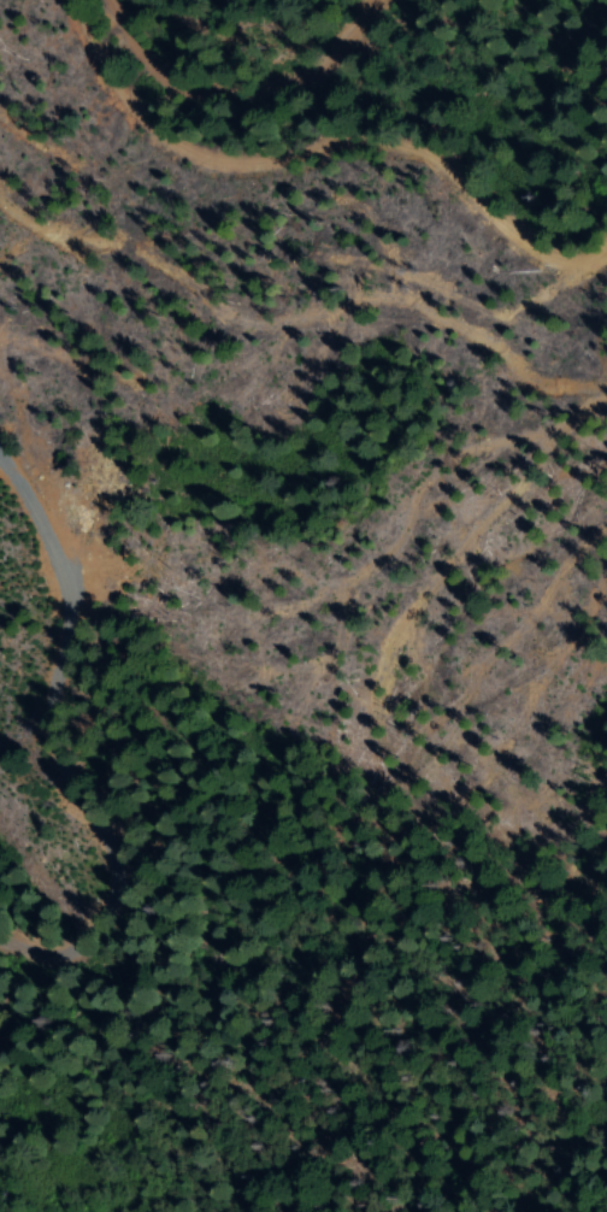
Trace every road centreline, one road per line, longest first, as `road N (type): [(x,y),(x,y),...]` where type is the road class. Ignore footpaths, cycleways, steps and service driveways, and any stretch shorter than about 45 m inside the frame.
road 1 (track): [(110,0),(153,72),(236,142),(606,162)]

